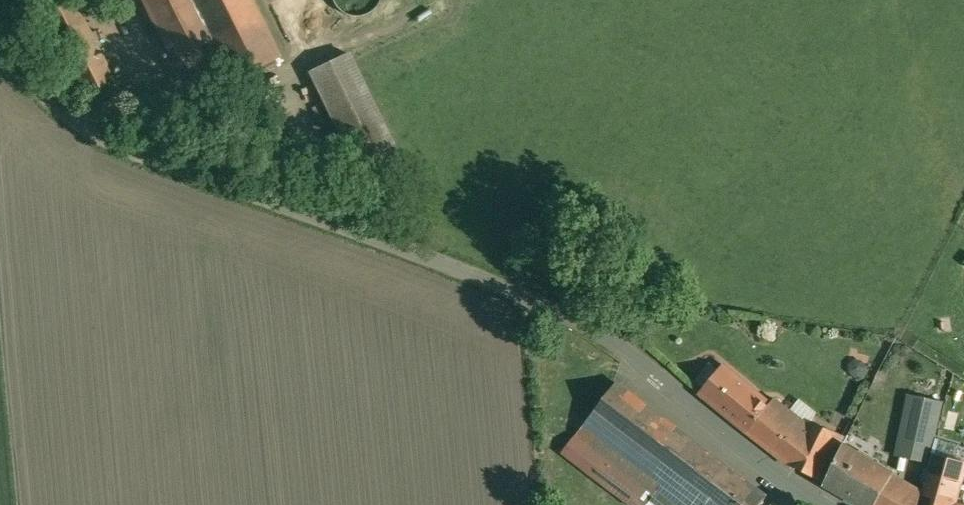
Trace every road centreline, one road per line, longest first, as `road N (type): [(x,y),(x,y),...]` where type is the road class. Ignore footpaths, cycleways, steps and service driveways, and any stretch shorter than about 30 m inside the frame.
road 1 (residential): [(814,504),(602,339),(497,288),(96,132),(56,107),(0,39)]

